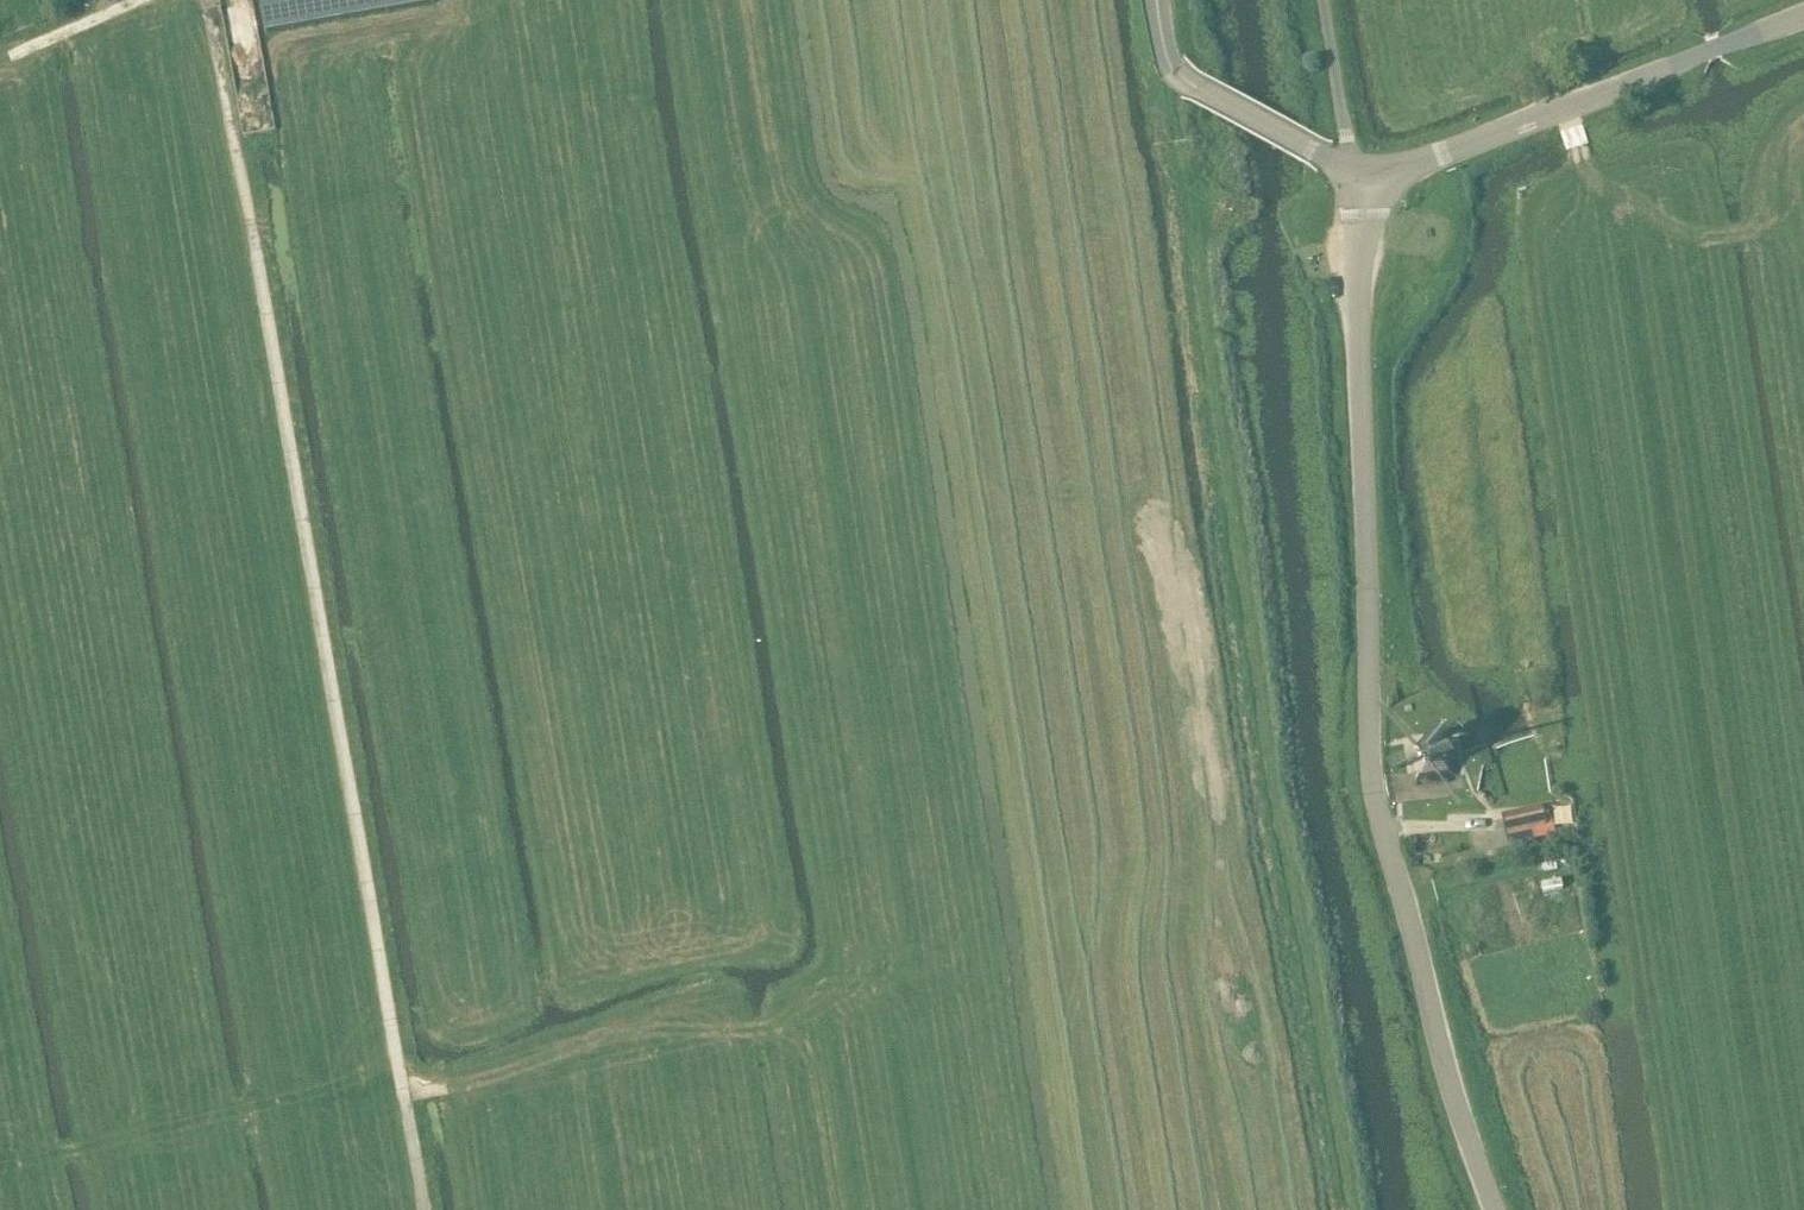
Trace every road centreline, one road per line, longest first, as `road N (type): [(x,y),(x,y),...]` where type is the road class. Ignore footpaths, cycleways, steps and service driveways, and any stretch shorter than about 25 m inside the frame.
road 1 (track): [(423,1209),(208,0)]
road 2 (tertiary): [(1491,1209),(1458,1120),(1370,798),(1352,176)]
road 3 (tertiary): [(1352,176),(1466,144),(1803,12)]
road 4 (tertiary): [(1352,176),(1197,93)]

